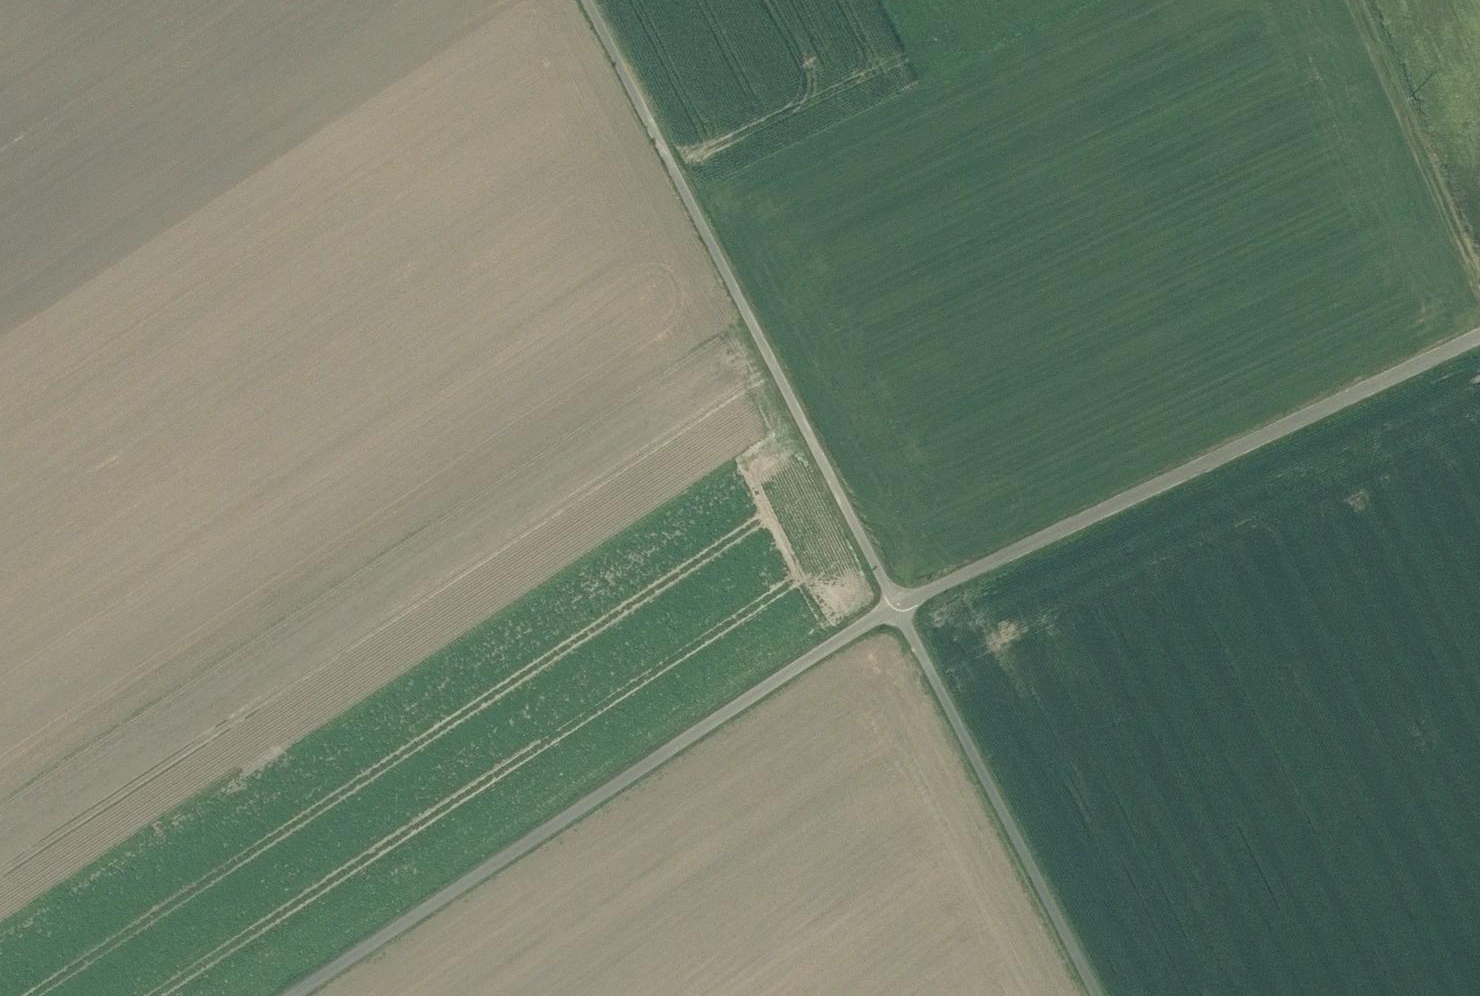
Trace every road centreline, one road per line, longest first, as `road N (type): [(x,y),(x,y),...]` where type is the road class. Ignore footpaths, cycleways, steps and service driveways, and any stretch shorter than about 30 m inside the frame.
road 1 (unclassified): [(291,995),(898,602)]
road 2 (unclassified): [(589,0),(898,602)]
road 3 (unclassified): [(898,602),(1479,334)]
road 4 (unclassified): [(898,602),(1099,995)]
road 5 (track): [(1359,0),(1479,285)]

